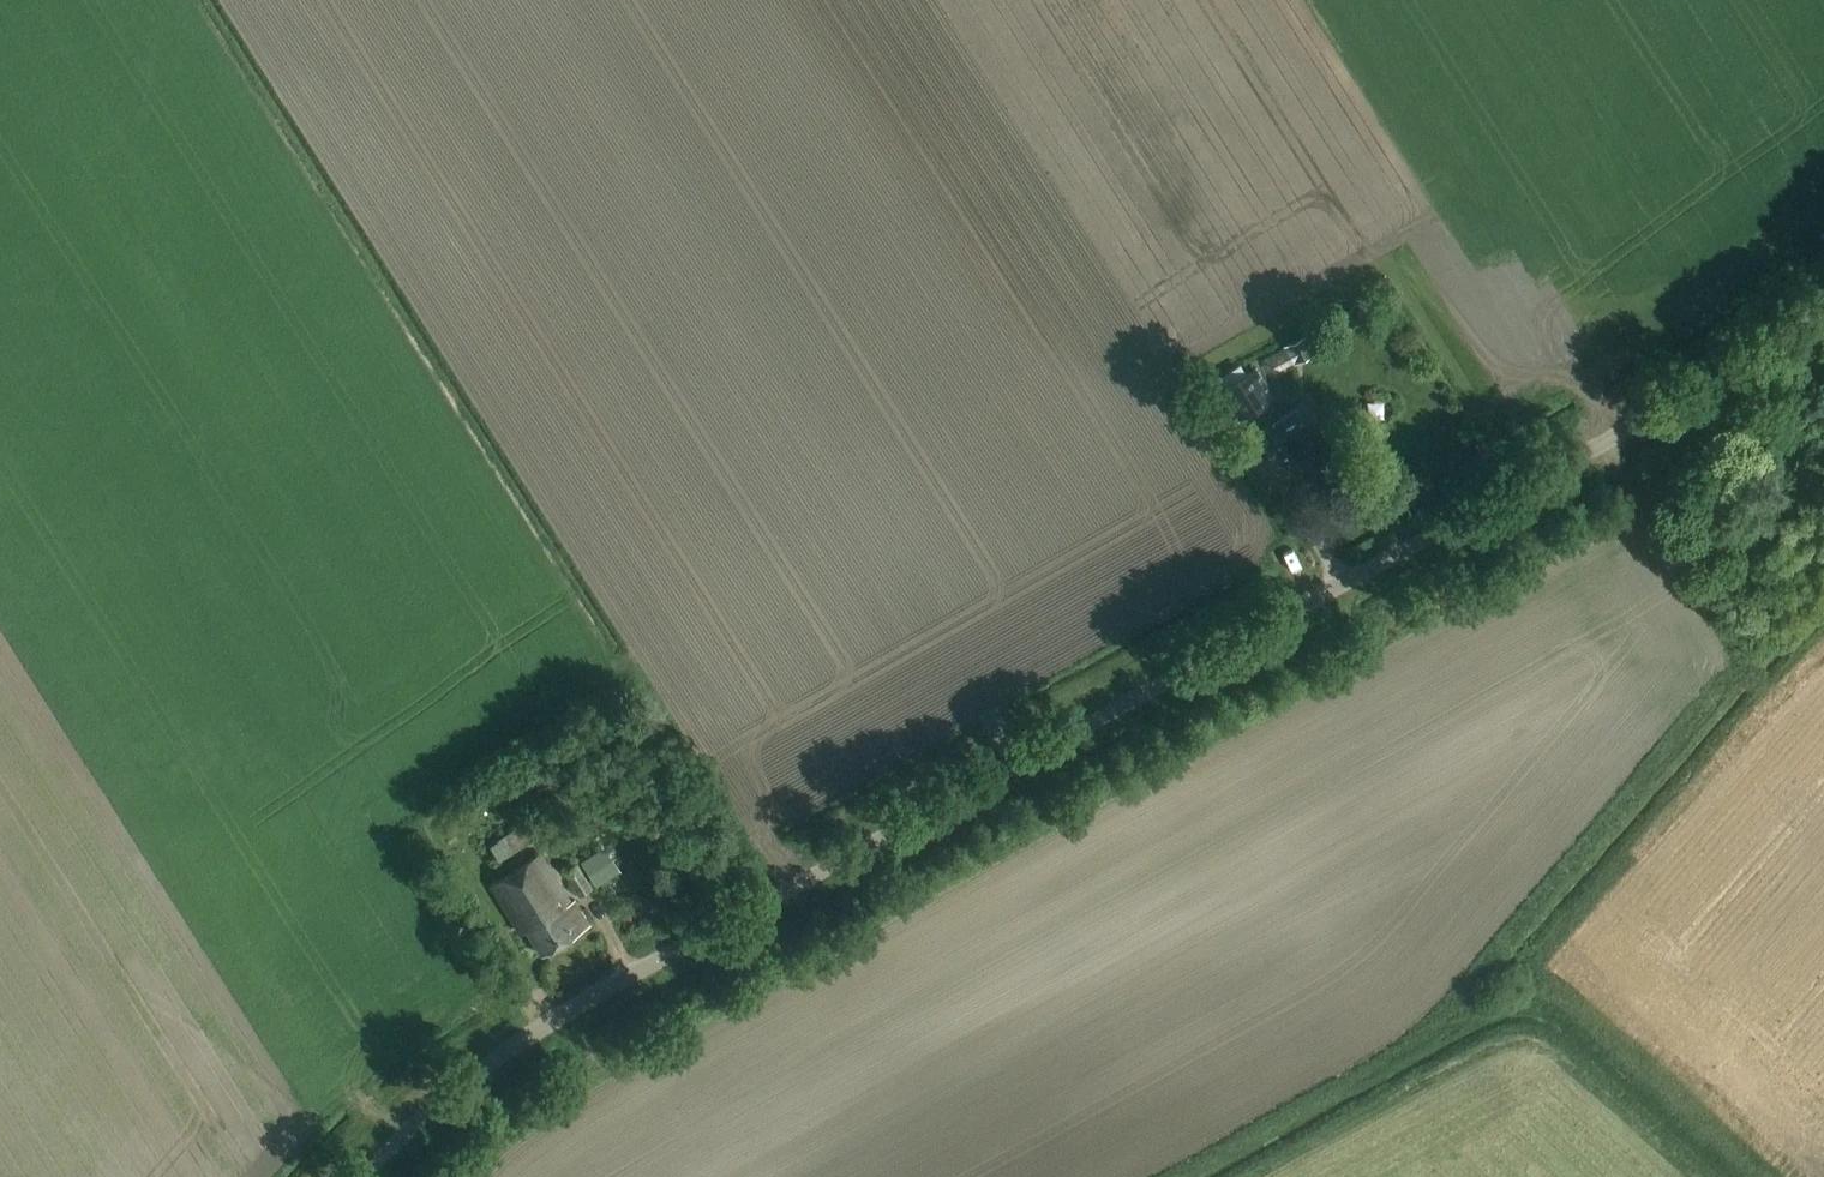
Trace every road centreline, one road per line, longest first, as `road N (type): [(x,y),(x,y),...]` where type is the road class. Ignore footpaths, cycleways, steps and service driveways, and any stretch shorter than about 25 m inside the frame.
road 1 (unclassified): [(366,1176),(437,1108),(522,1043),(632,977),(1700,392),(1823,311)]

